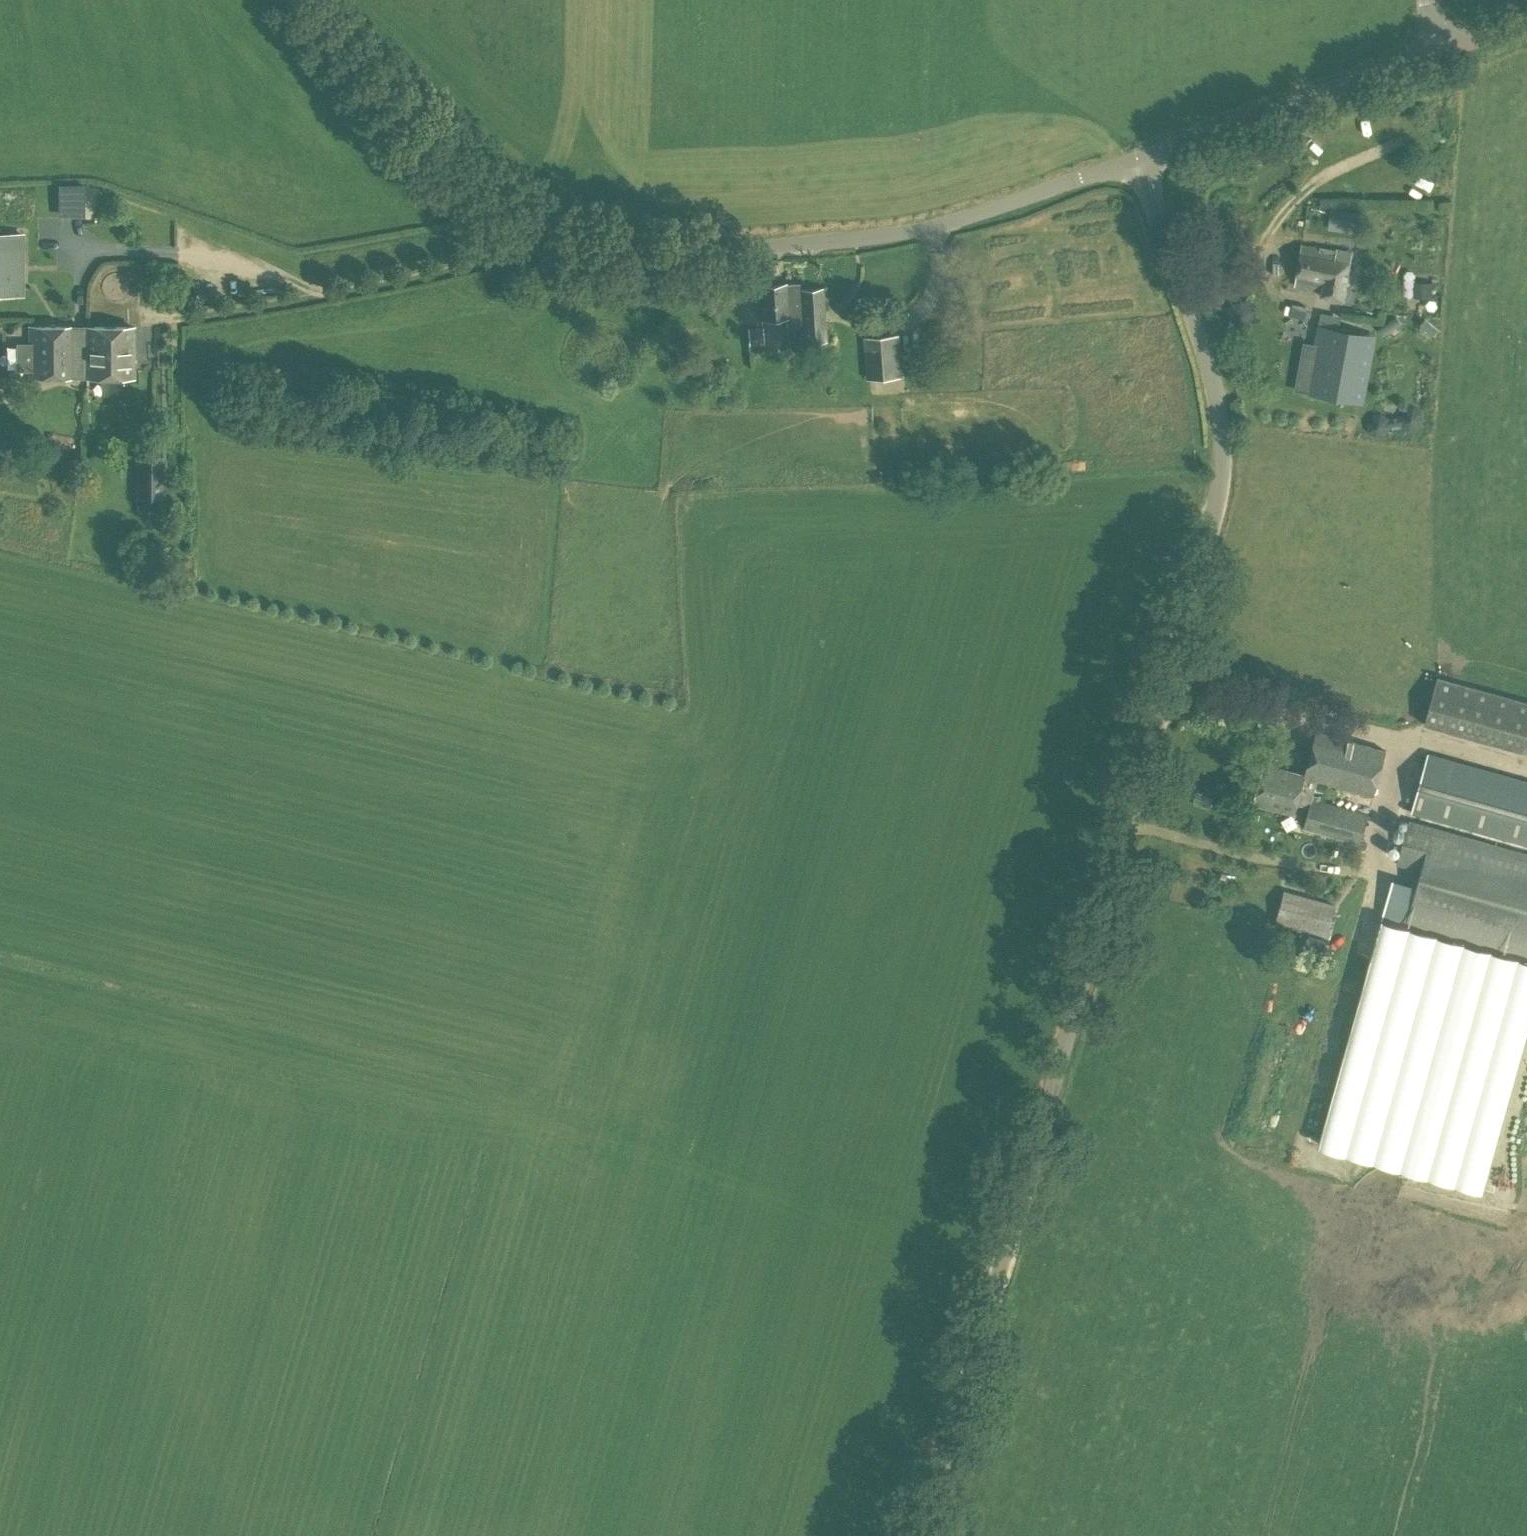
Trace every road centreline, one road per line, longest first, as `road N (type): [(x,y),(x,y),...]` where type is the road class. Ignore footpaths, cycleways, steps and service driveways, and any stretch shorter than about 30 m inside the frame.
road 1 (tertiary): [(925,1535),(1224,497),(1226,434),(1214,372),(1138,154)]
road 2 (unclassified): [(1138,154),(899,232),(670,254),(587,237),(529,211),(452,159),(308,0)]
road 3 (tertiary): [(1138,154),(1444,46)]

